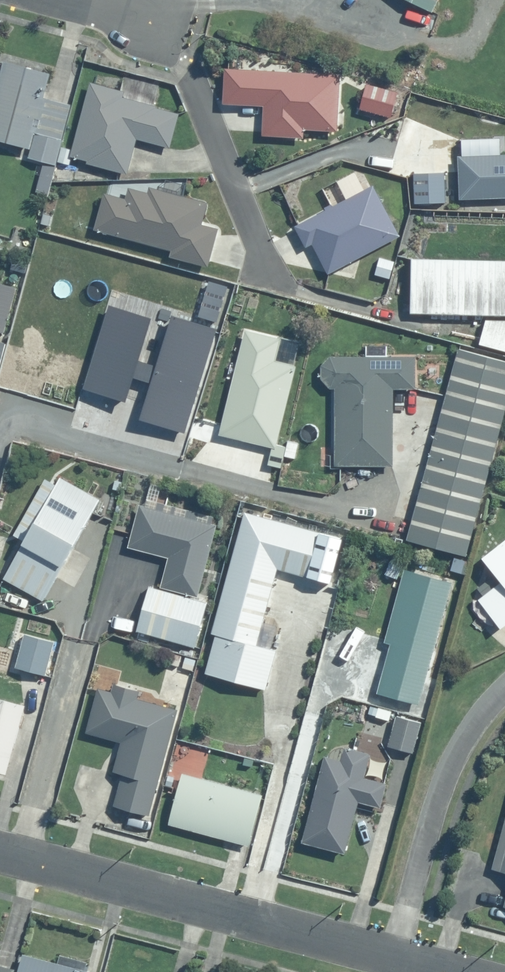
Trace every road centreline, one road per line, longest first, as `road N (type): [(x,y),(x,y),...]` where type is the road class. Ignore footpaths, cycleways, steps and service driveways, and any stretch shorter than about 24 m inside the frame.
road 1 (residential): [(0,853),(394,959)]
road 2 (residential): [(394,959),(433,790),(469,719),(504,680)]
road 3 (residential): [(272,278),(186,70),(150,23)]

